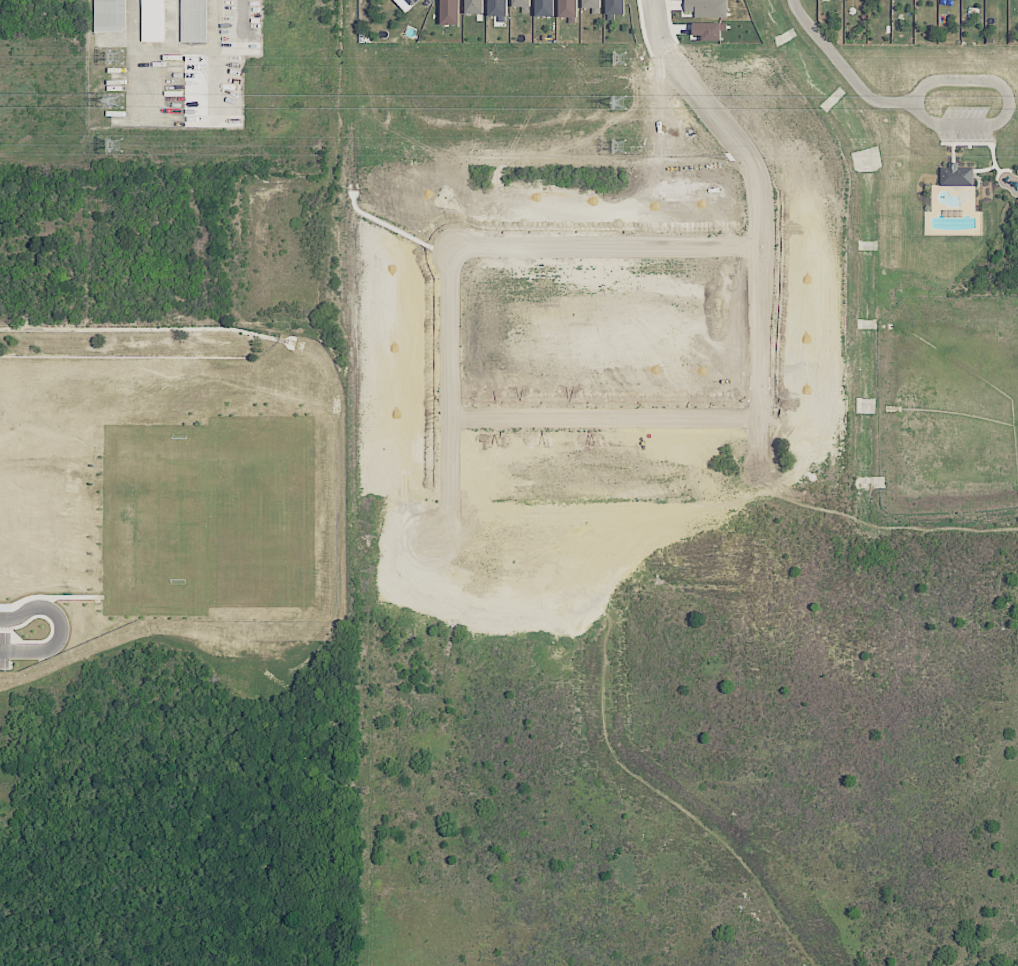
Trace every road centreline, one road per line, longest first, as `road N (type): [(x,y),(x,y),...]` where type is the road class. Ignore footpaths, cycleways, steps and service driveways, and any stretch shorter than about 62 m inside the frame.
road 1 (residential): [(675,75),(704,94),(759,174),(765,218),(766,405),(763,414),(458,414),(462,252),(765,246)]
road 2 (residential): [(458,414),(454,587),(468,589),(751,589),(760,566),(763,414)]
road 3 (residential): [(625,589),(626,711),(642,743)]
road 4 (residential): [(454,587),(452,729)]

